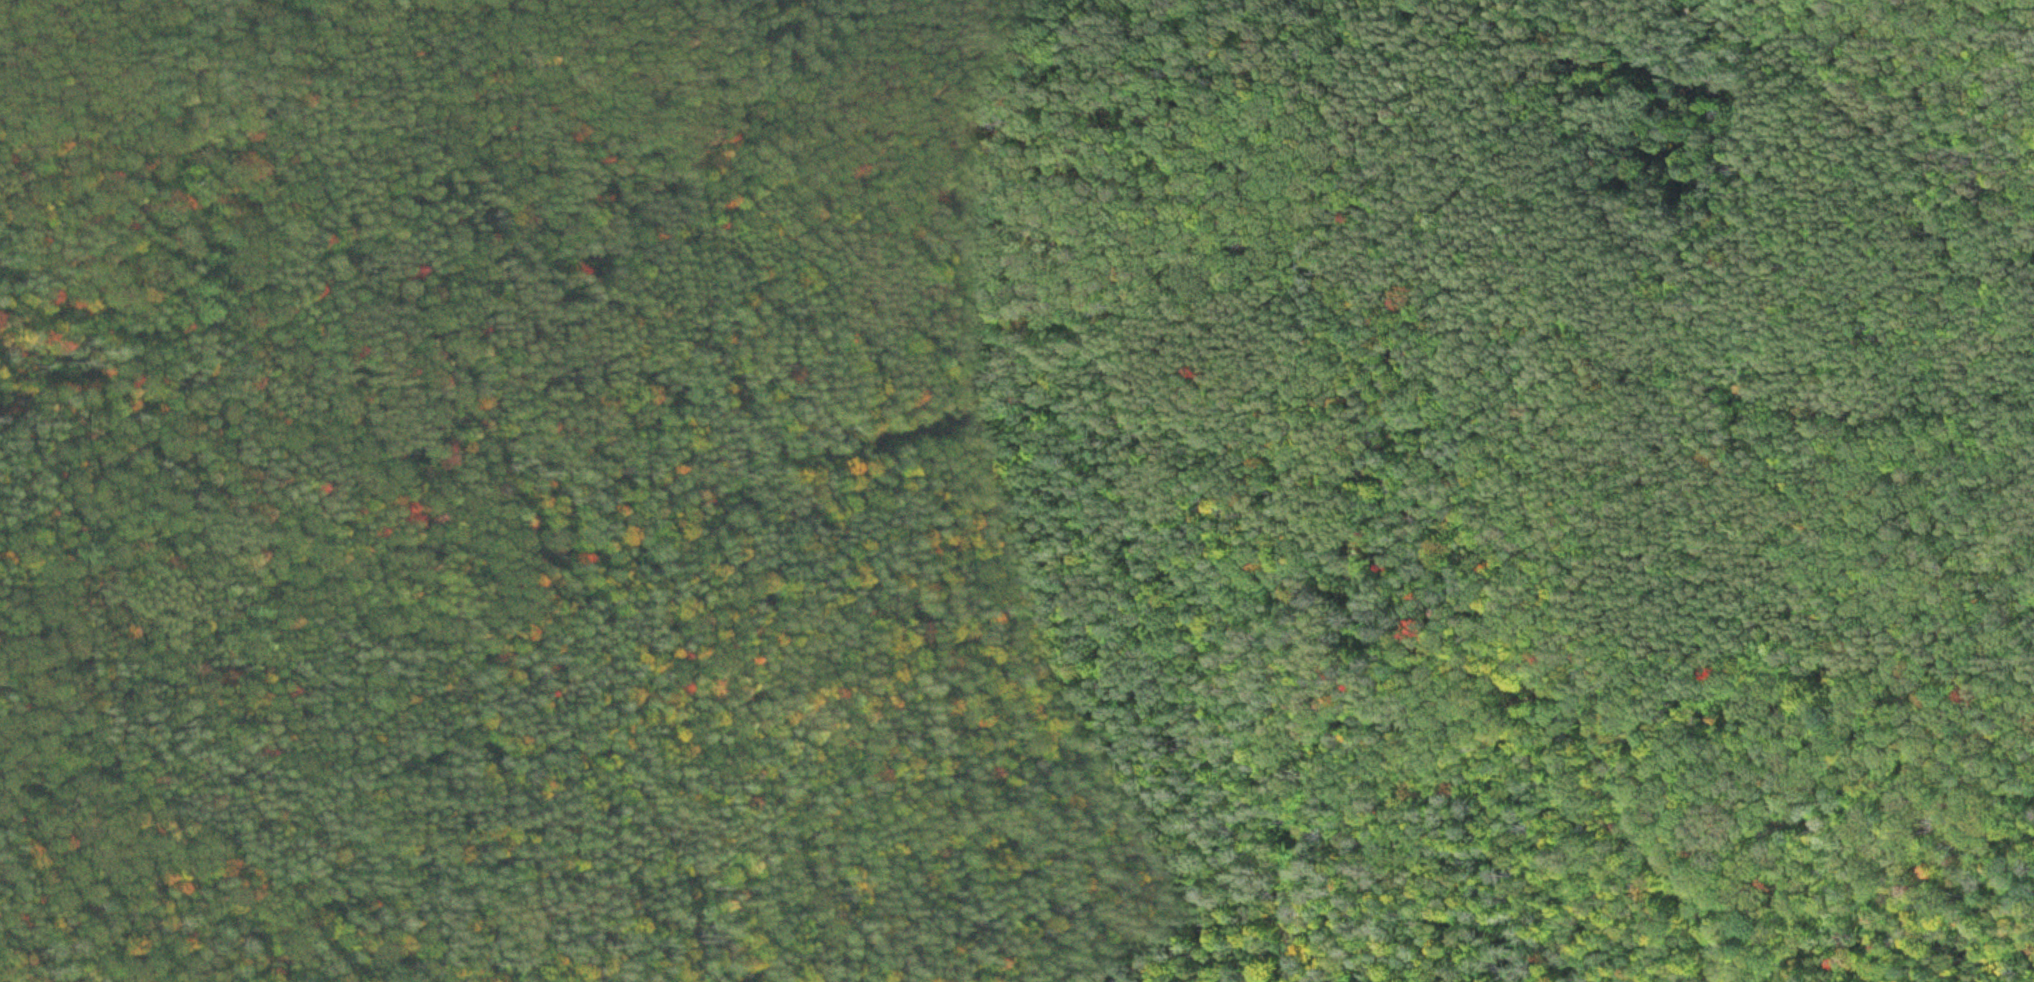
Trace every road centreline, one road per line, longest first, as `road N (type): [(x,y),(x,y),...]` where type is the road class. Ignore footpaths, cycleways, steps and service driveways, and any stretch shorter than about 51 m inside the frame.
road 1 (track): [(2033,232),(1894,111),(1735,0)]

